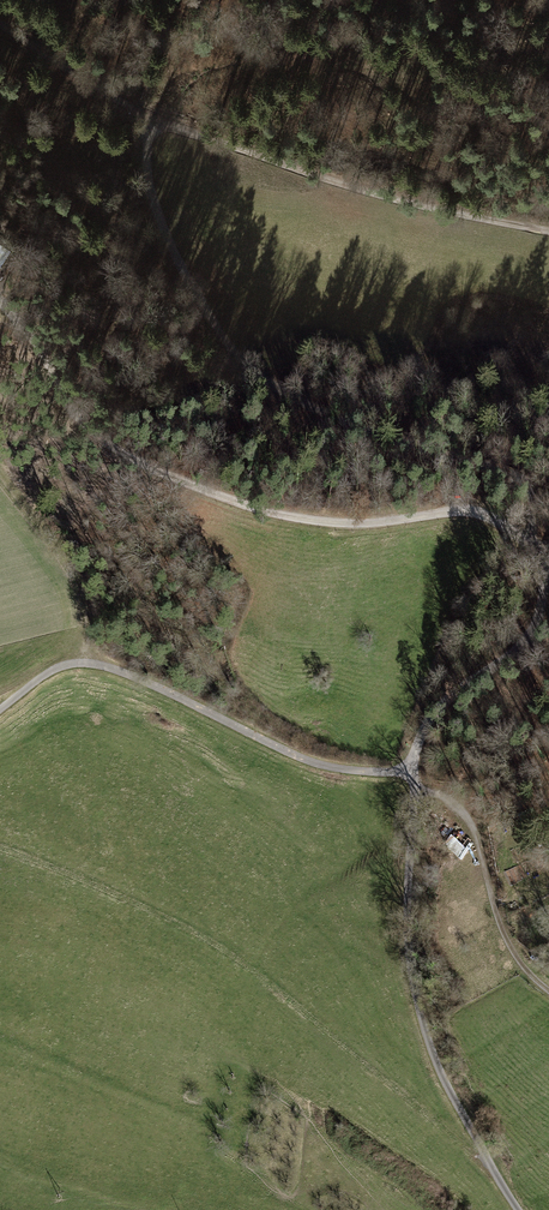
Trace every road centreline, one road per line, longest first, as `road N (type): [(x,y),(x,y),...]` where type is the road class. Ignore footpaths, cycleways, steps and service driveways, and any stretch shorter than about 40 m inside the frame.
road 1 (track): [(0,303),(49,362),(73,412),(136,460),(294,517),(372,523),(478,515),(527,540),(545,567)]
road 2 (track): [(149,114),(164,233),(234,339),(334,419),(521,480),(533,503),(532,545)]
road 3 (track): [(0,849),(217,943),(494,1172)]
road 4 (track): [(0,30),(149,114),(312,174),(548,230)]
road 5 (track): [(0,708),(64,664),(103,664),(305,760),(415,773)]
road 6 (track): [(518,1209),(441,1073),(421,1012),(408,924),(414,788)]
road 7 (track): [(548,991),(506,938),(468,819),(451,803),(414,788)]
road 8 (track): [(414,788),(418,746),(436,712),(518,647)]

